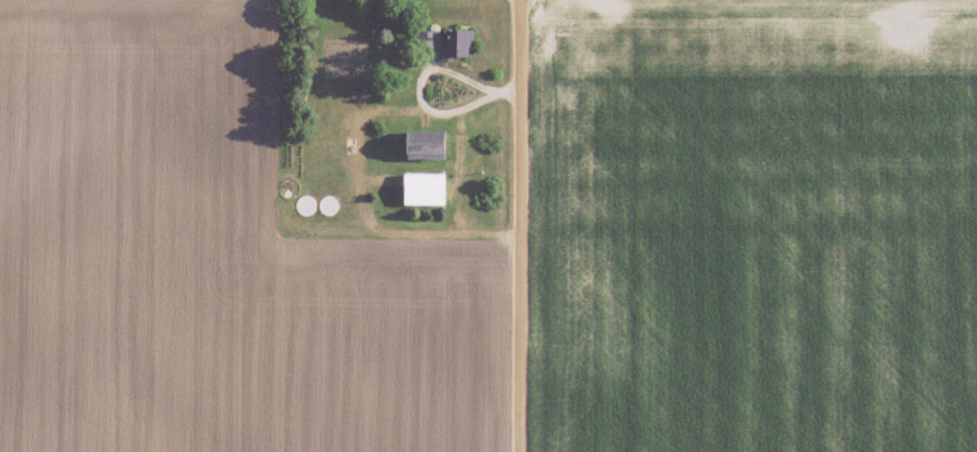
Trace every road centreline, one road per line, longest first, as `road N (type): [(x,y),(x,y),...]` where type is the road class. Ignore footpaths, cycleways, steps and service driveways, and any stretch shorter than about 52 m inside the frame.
road 1 (residential): [(515,451),(516,0)]

